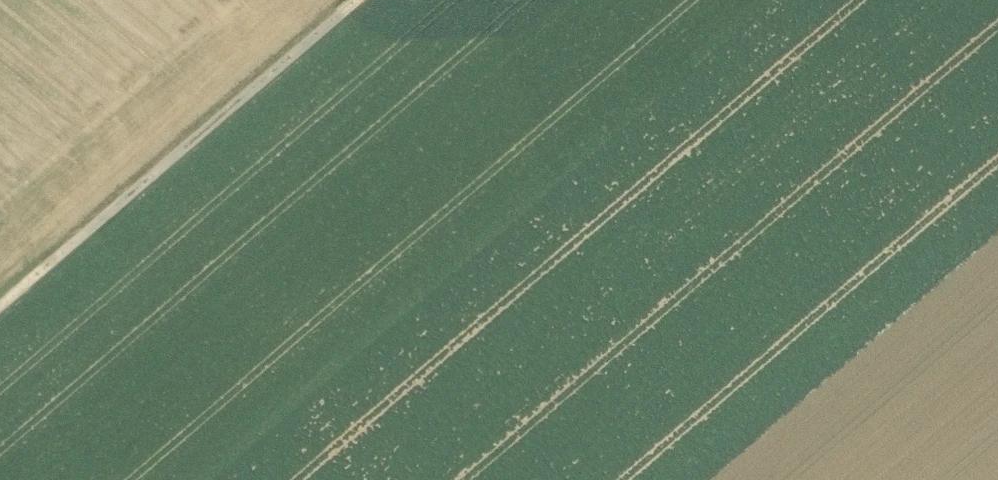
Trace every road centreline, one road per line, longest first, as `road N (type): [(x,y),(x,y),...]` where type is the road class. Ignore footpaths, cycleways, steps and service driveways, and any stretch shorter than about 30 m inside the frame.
road 1 (track): [(0,309),(360,0)]

